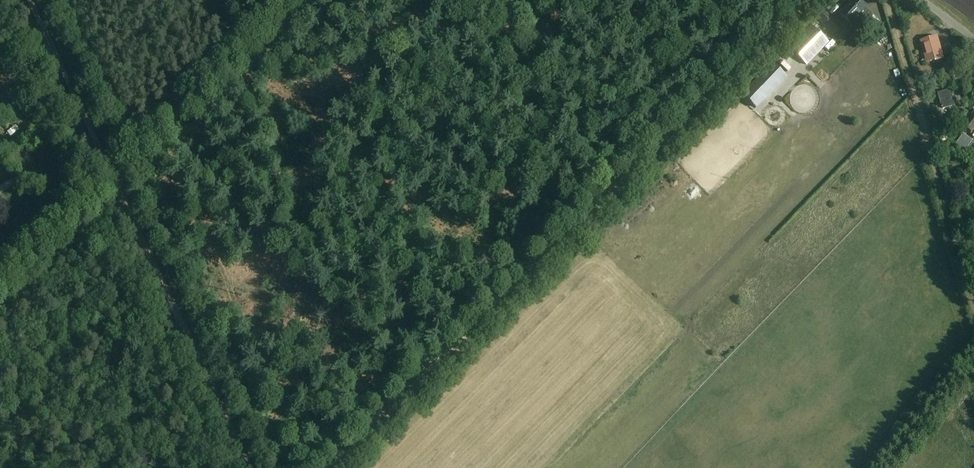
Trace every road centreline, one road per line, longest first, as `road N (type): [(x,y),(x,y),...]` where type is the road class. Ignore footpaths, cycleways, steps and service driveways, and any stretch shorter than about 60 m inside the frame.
road 1 (track): [(814,0),(339,467)]
road 2 (track): [(28,0),(251,467)]
road 3 (track): [(0,285),(287,0)]
road 4 (track): [(887,0),(973,310)]

